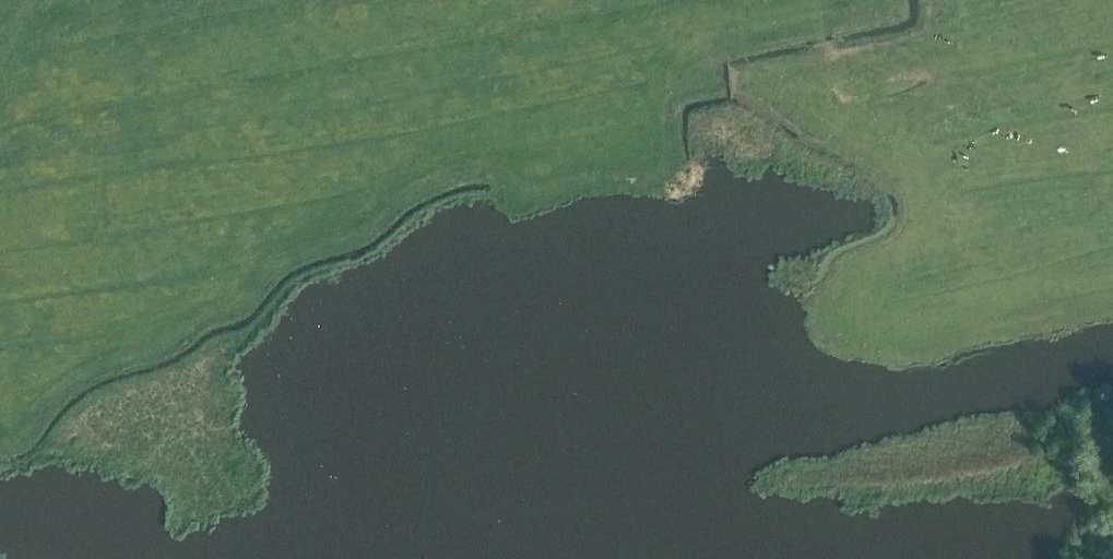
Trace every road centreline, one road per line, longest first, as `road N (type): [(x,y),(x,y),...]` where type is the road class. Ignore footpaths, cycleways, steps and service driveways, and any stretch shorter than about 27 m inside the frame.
road 1 (track): [(1112,296),(920,336),(884,334),(849,320),(843,299),(894,269),(924,221),(913,173),(835,94),(817,0)]

